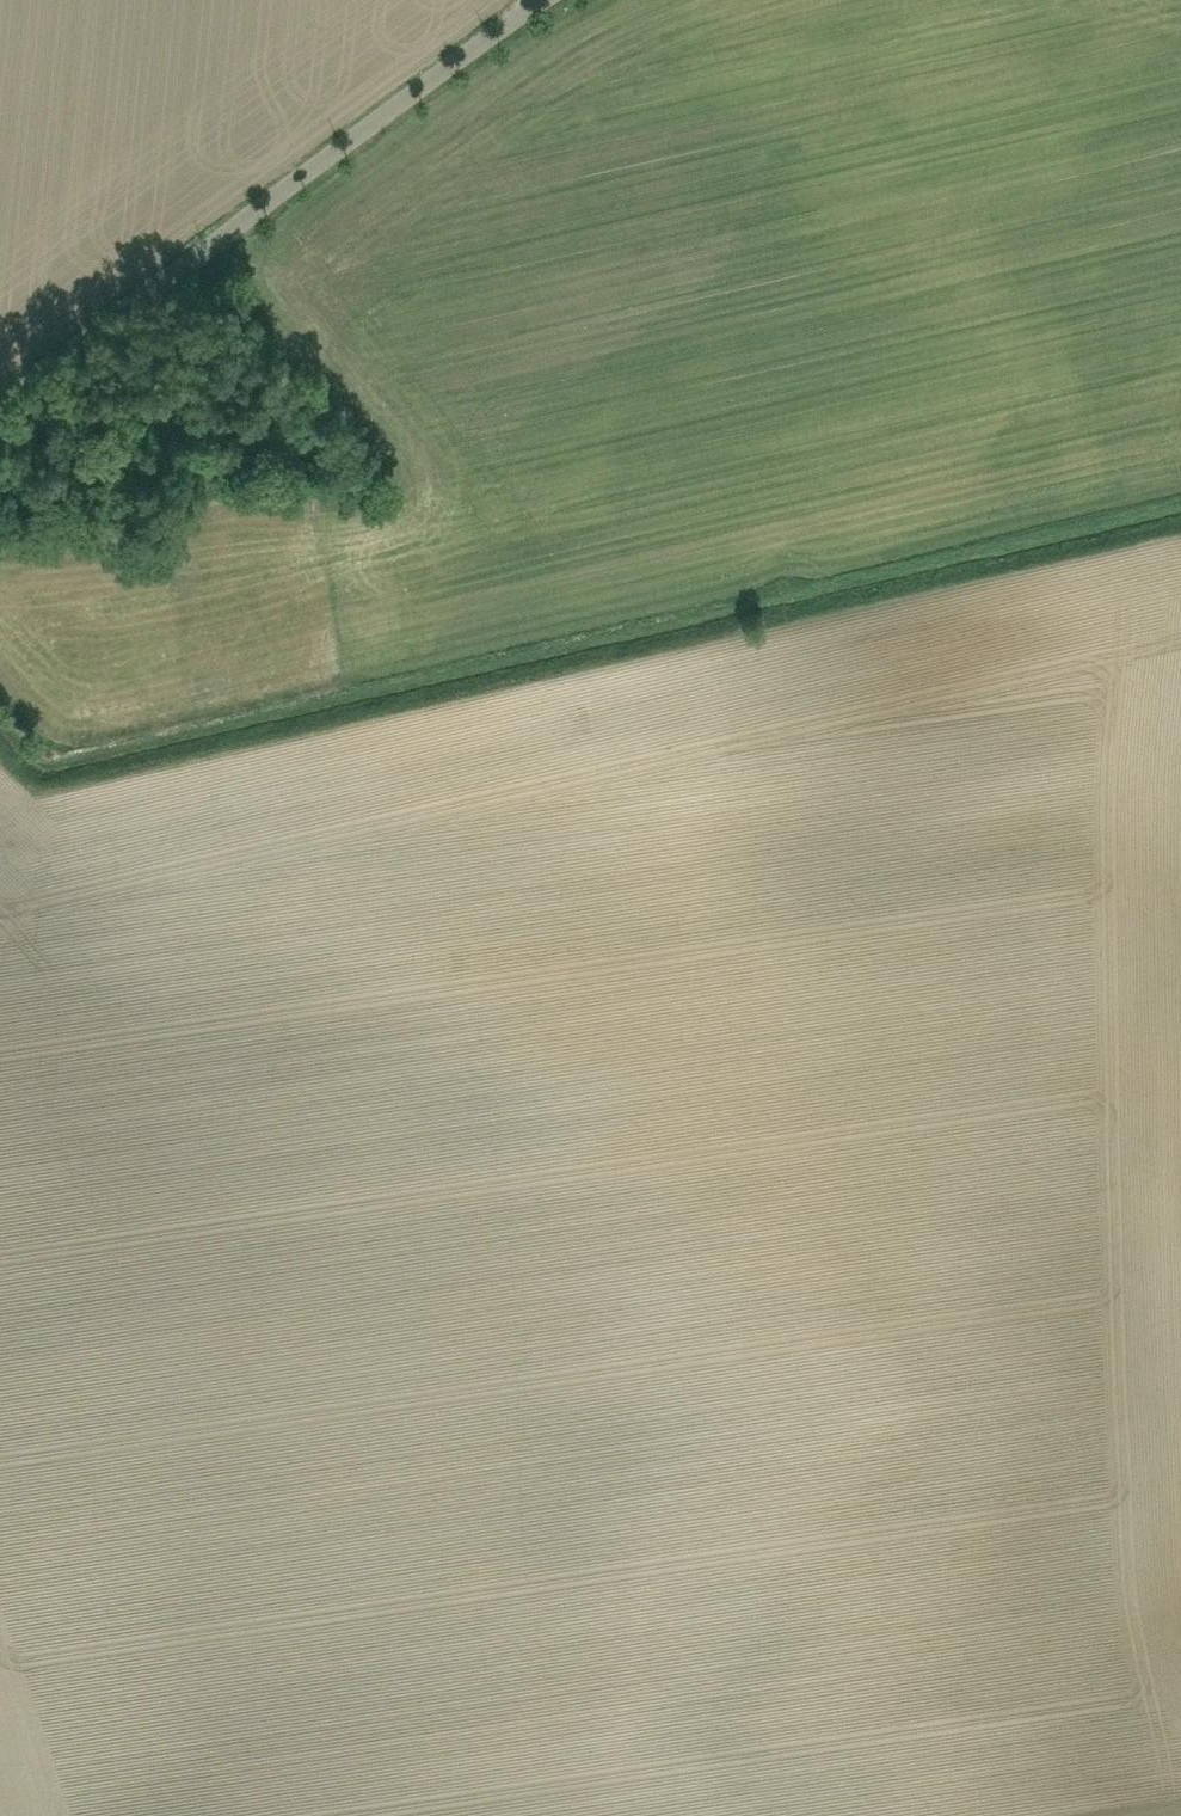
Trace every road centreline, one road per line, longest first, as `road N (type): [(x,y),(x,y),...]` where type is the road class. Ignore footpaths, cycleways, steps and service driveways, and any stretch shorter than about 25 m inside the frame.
road 1 (residential): [(566,0),(251,207),(0,400)]

